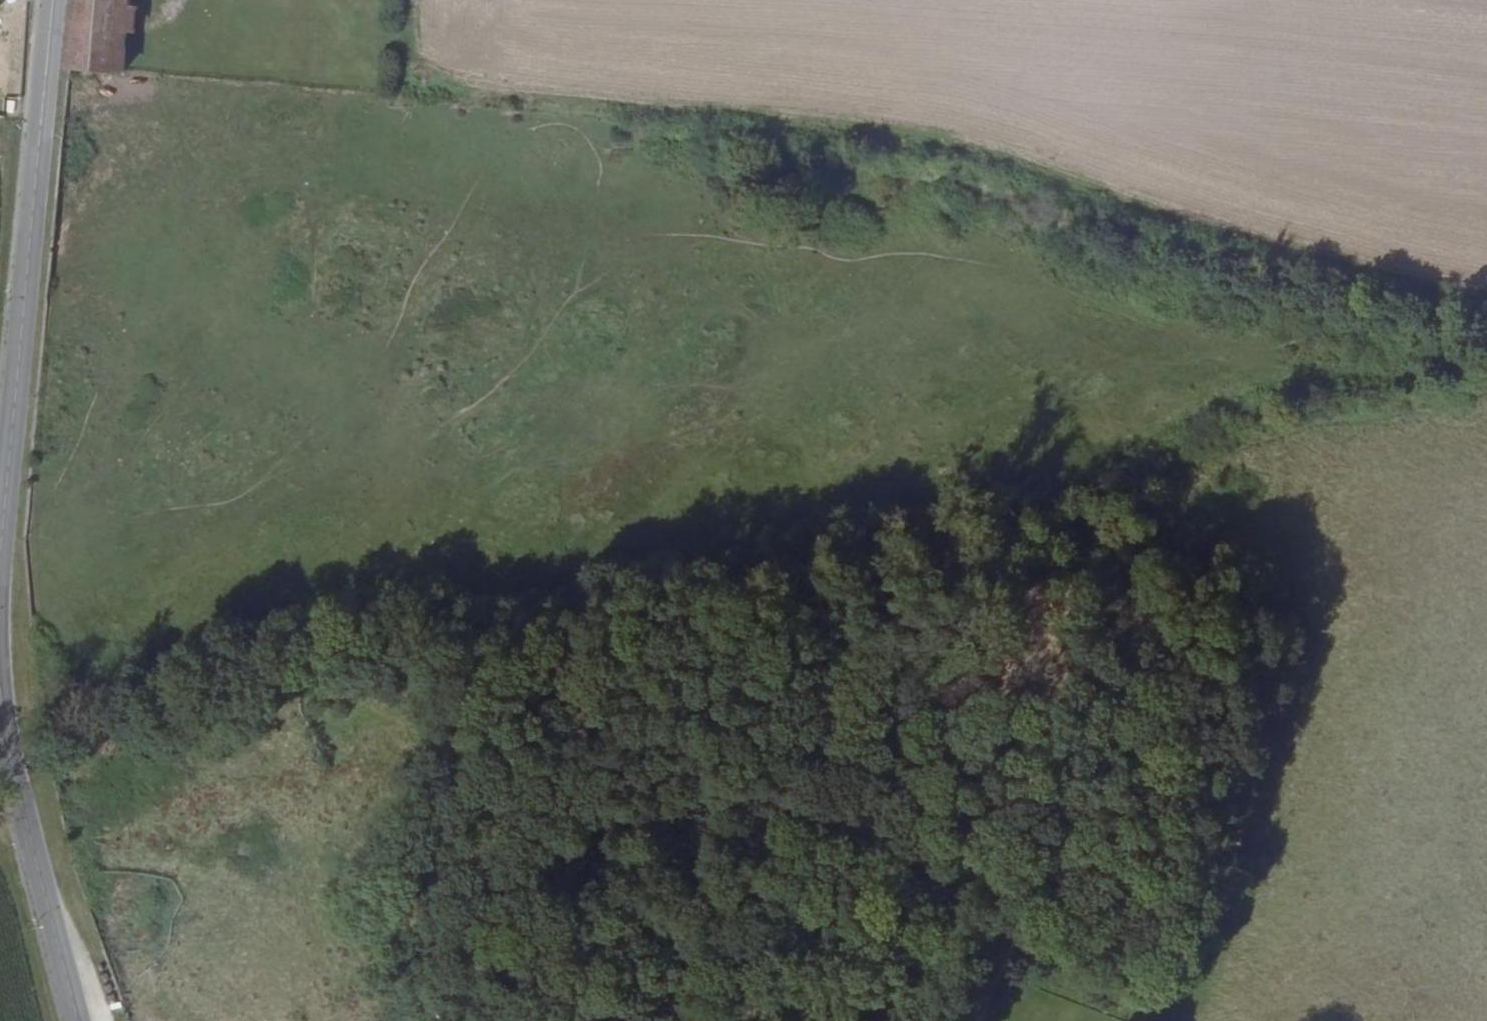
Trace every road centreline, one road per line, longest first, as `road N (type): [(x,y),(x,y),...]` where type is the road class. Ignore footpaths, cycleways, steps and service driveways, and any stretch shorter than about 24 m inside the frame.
road 1 (track): [(415,0),(422,60),(443,85),(491,99),(913,138),(1486,299)]
road 2 (tertiary): [(45,0),(0,561)]
road 3 (tertiary): [(0,675),(10,756),(80,1020)]

